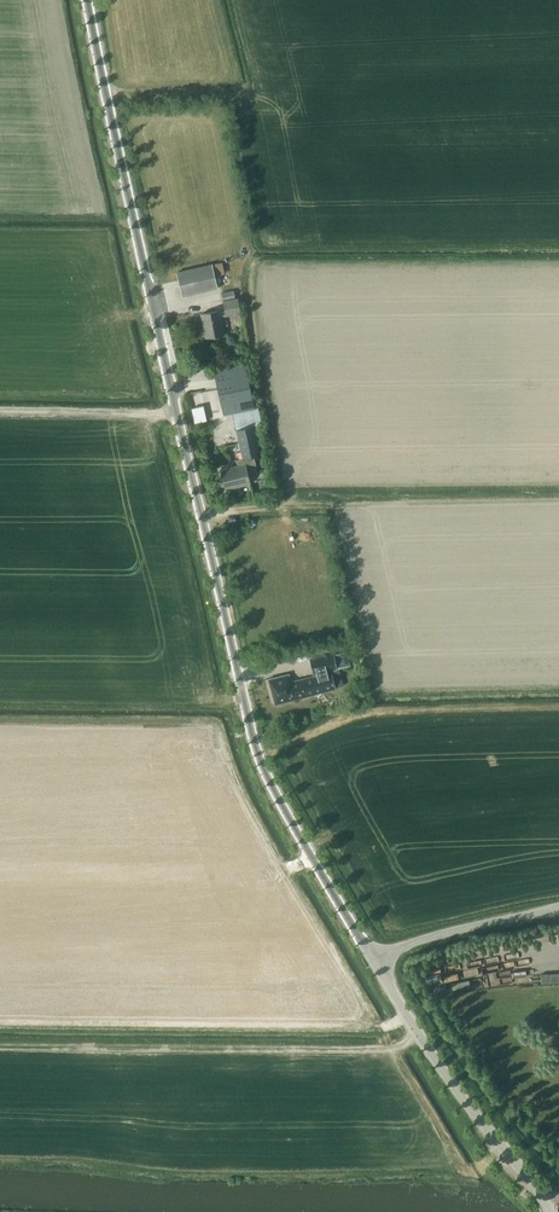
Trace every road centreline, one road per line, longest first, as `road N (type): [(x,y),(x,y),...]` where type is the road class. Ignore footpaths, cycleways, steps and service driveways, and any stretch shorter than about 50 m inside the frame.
road 1 (tertiary): [(374,963),(258,757),(87,0)]
road 2 (tertiary): [(549,1211),(374,963)]
road 3 (unclassified): [(374,963),(455,931),(558,911)]

